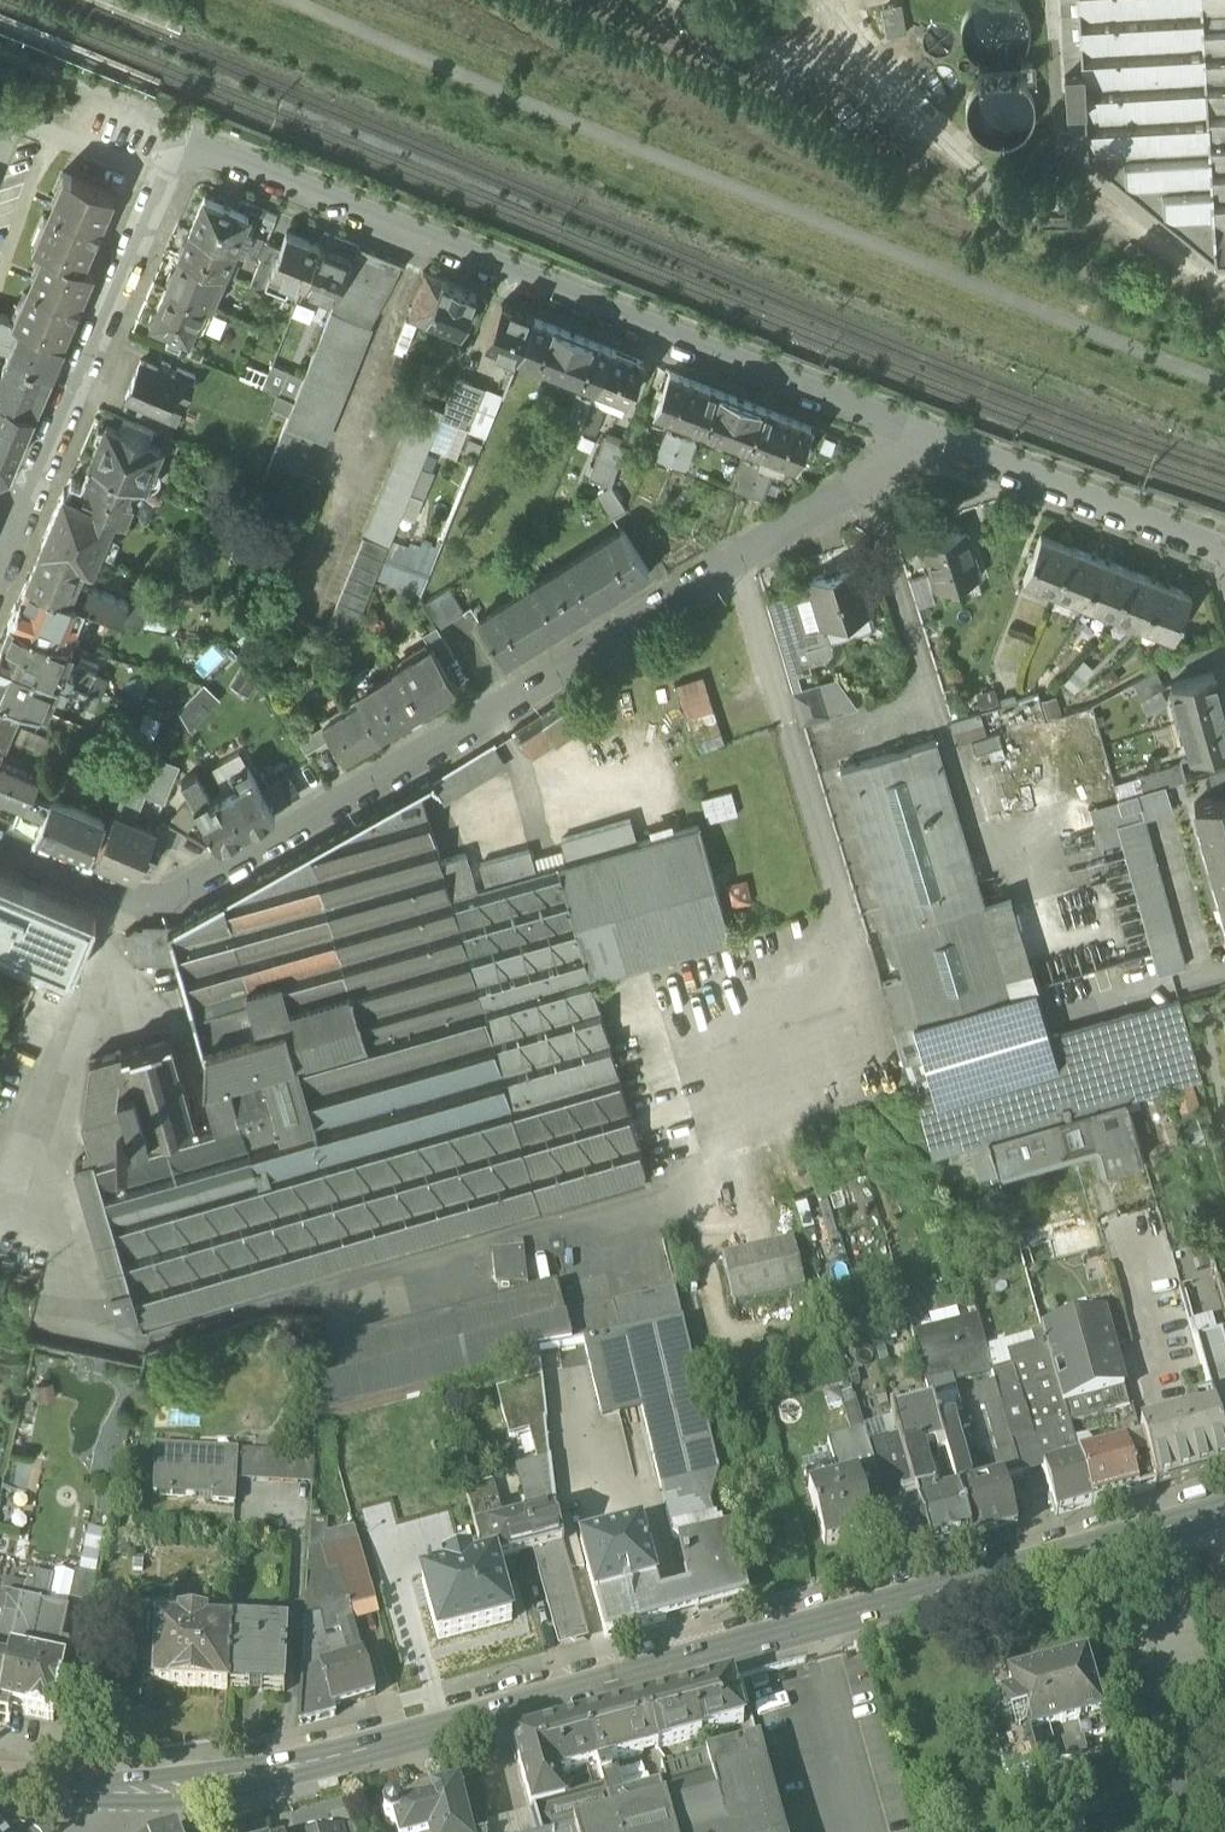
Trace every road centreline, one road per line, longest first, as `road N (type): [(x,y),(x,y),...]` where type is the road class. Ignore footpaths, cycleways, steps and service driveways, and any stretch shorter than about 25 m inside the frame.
road 1 (residential): [(32,514),(175,189),(204,162),(229,160),(939,450)]
road 2 (secondary): [(142,1799),(341,1761),(1224,1512)]
road 3 (residential): [(0,846),(116,898),(182,898),(729,565),(939,450)]
road 4 (residential): [(939,450),(1224,556)]
road 5 (secondary): [(0,1792),(142,1799)]

